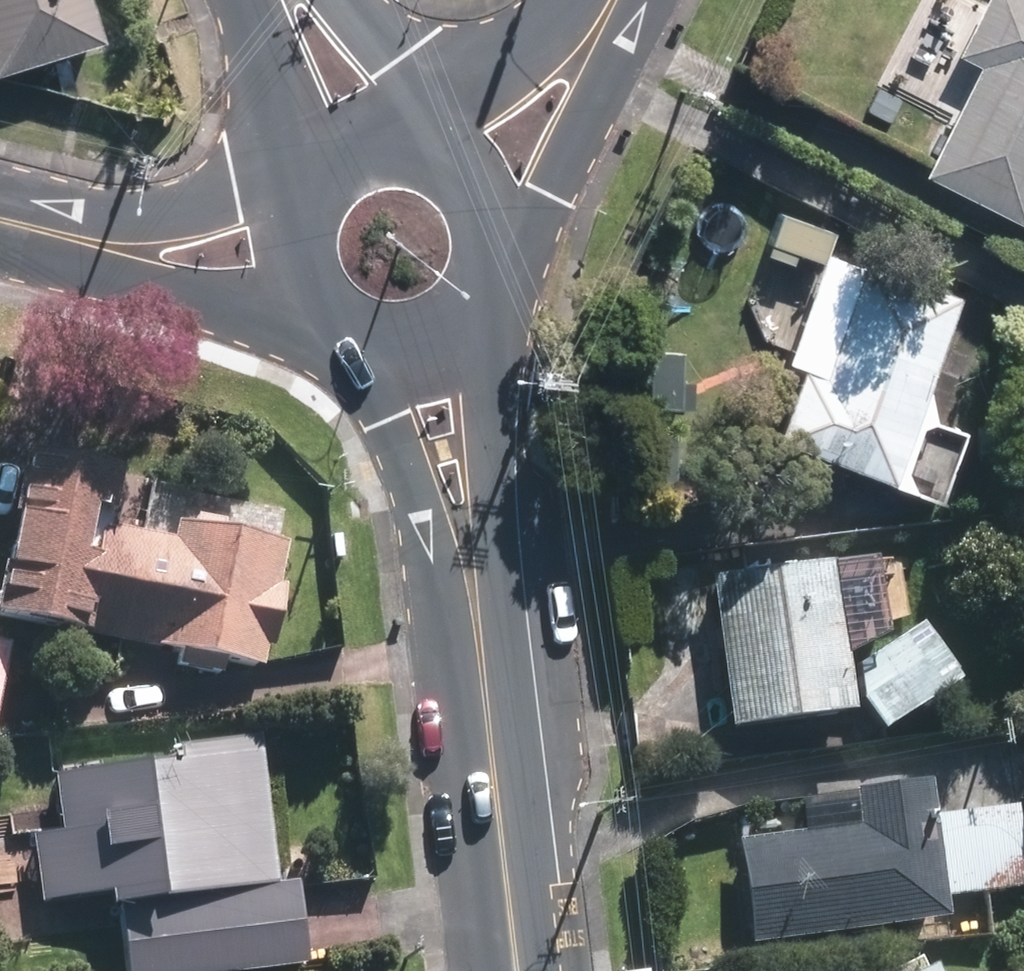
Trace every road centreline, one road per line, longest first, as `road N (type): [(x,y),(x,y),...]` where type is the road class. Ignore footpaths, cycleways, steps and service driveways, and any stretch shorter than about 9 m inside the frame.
road 1 (residential): [(334,336),(0,217)]
road 2 (secondary): [(486,626),(522,970)]
road 3 (secondary): [(498,299),(496,411),(507,513),(486,626)]
road 4 (secondary): [(486,626),(427,535),(401,437),(350,346)]
road 5 (residential): [(0,211),(214,218),(302,198)]
road 6 (residential): [(650,0),(571,168),(510,243)]
road 7 (residential): [(451,151),(570,0)]
road 8 (secondary): [(319,175),(277,93),(264,0)]
road 9 (secondary): [(498,299),(450,347),(382,357),(350,346)]
road 10 (secondary): [(334,0),(365,32),(422,141)]
road 11 (secondary): [(334,336),(297,287),(292,227),(302,198)]

